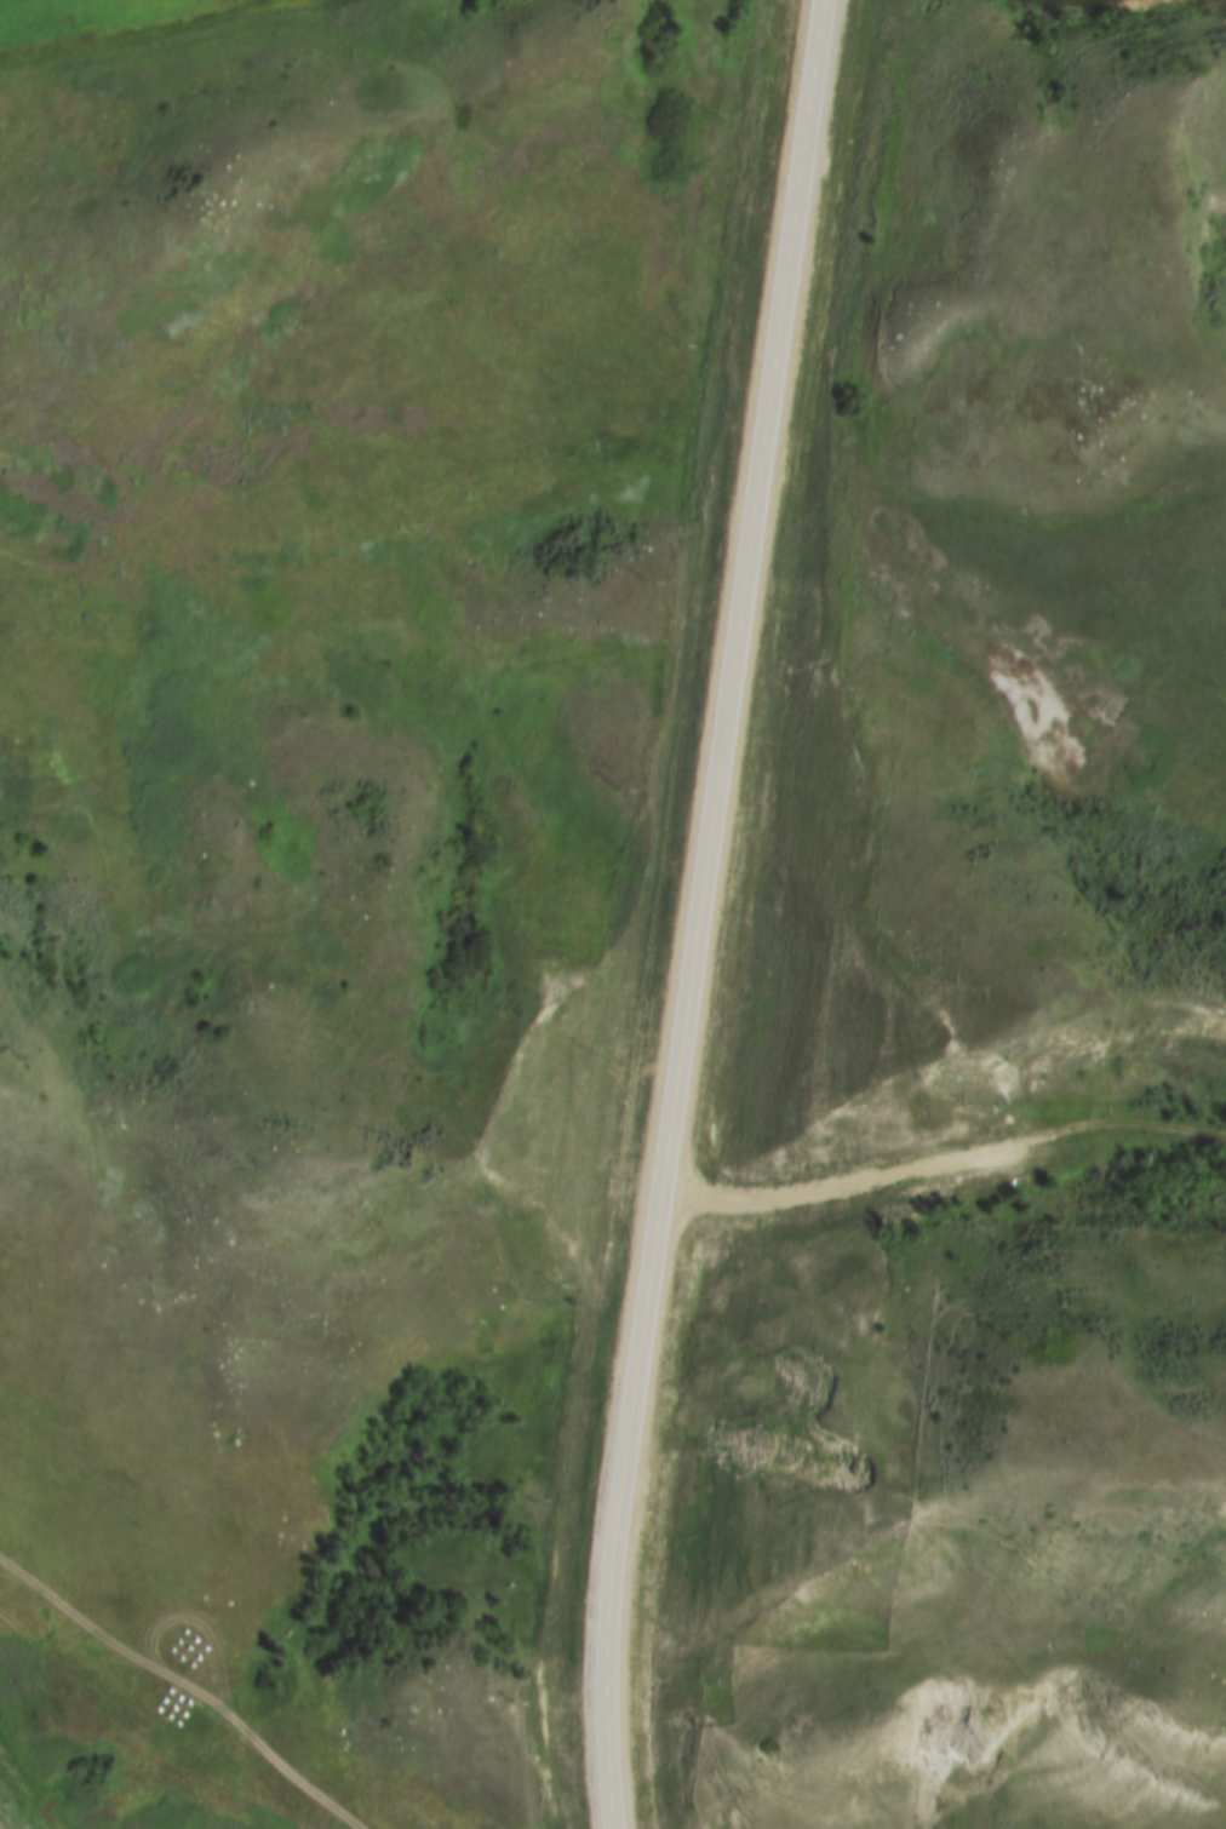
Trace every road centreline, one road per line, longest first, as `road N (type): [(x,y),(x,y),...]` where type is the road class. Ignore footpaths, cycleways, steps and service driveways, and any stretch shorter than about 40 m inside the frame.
road 1 (secondary): [(828,0),(615,1503),(601,1718),(610,1828)]
road 2 (track): [(658,1194),(794,1204),(921,1179),(1037,1137),(1094,1128),(1225,1139)]
road 3 (track): [(272,1828),(115,1749),(22,1651),(0,1638)]

